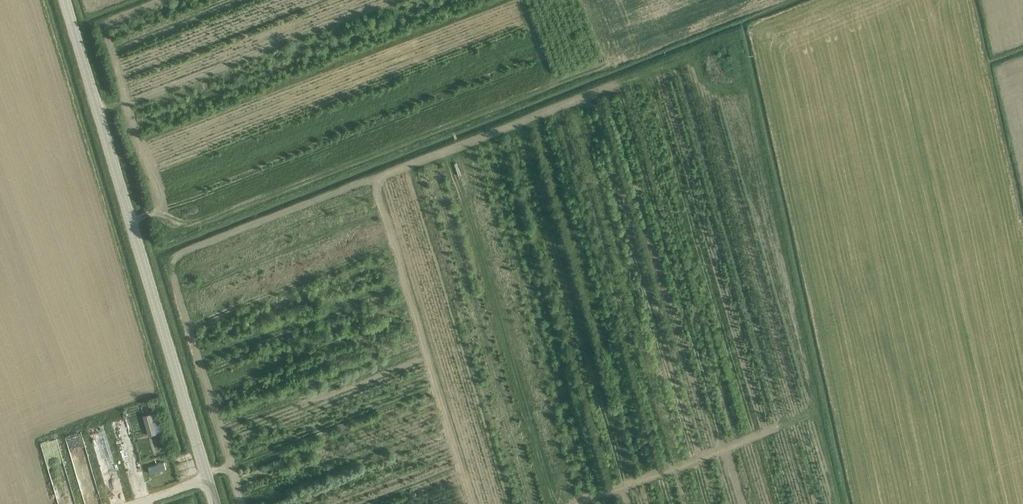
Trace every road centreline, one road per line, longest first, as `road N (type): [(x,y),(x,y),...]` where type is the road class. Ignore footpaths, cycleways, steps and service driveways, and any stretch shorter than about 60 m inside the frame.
road 1 (unclassified): [(215,503),(66,0)]

